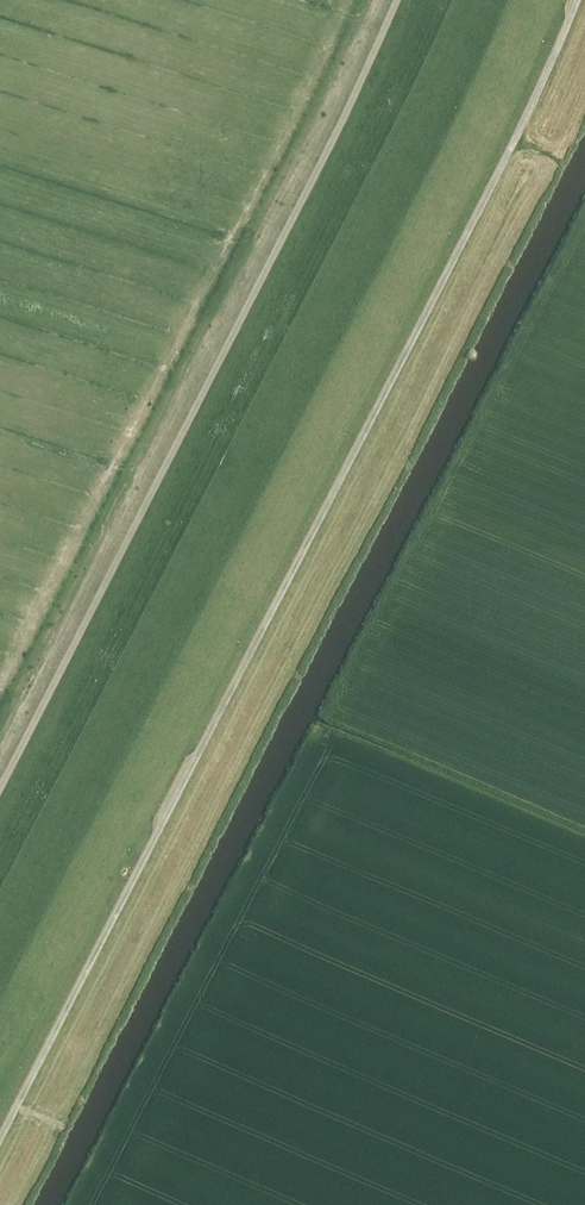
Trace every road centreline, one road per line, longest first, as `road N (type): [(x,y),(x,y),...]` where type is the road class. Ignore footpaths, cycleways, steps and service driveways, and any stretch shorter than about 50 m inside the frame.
road 1 (track): [(578,0),(496,179),(0,1147)]
road 2 (track): [(0,790),(398,0)]

